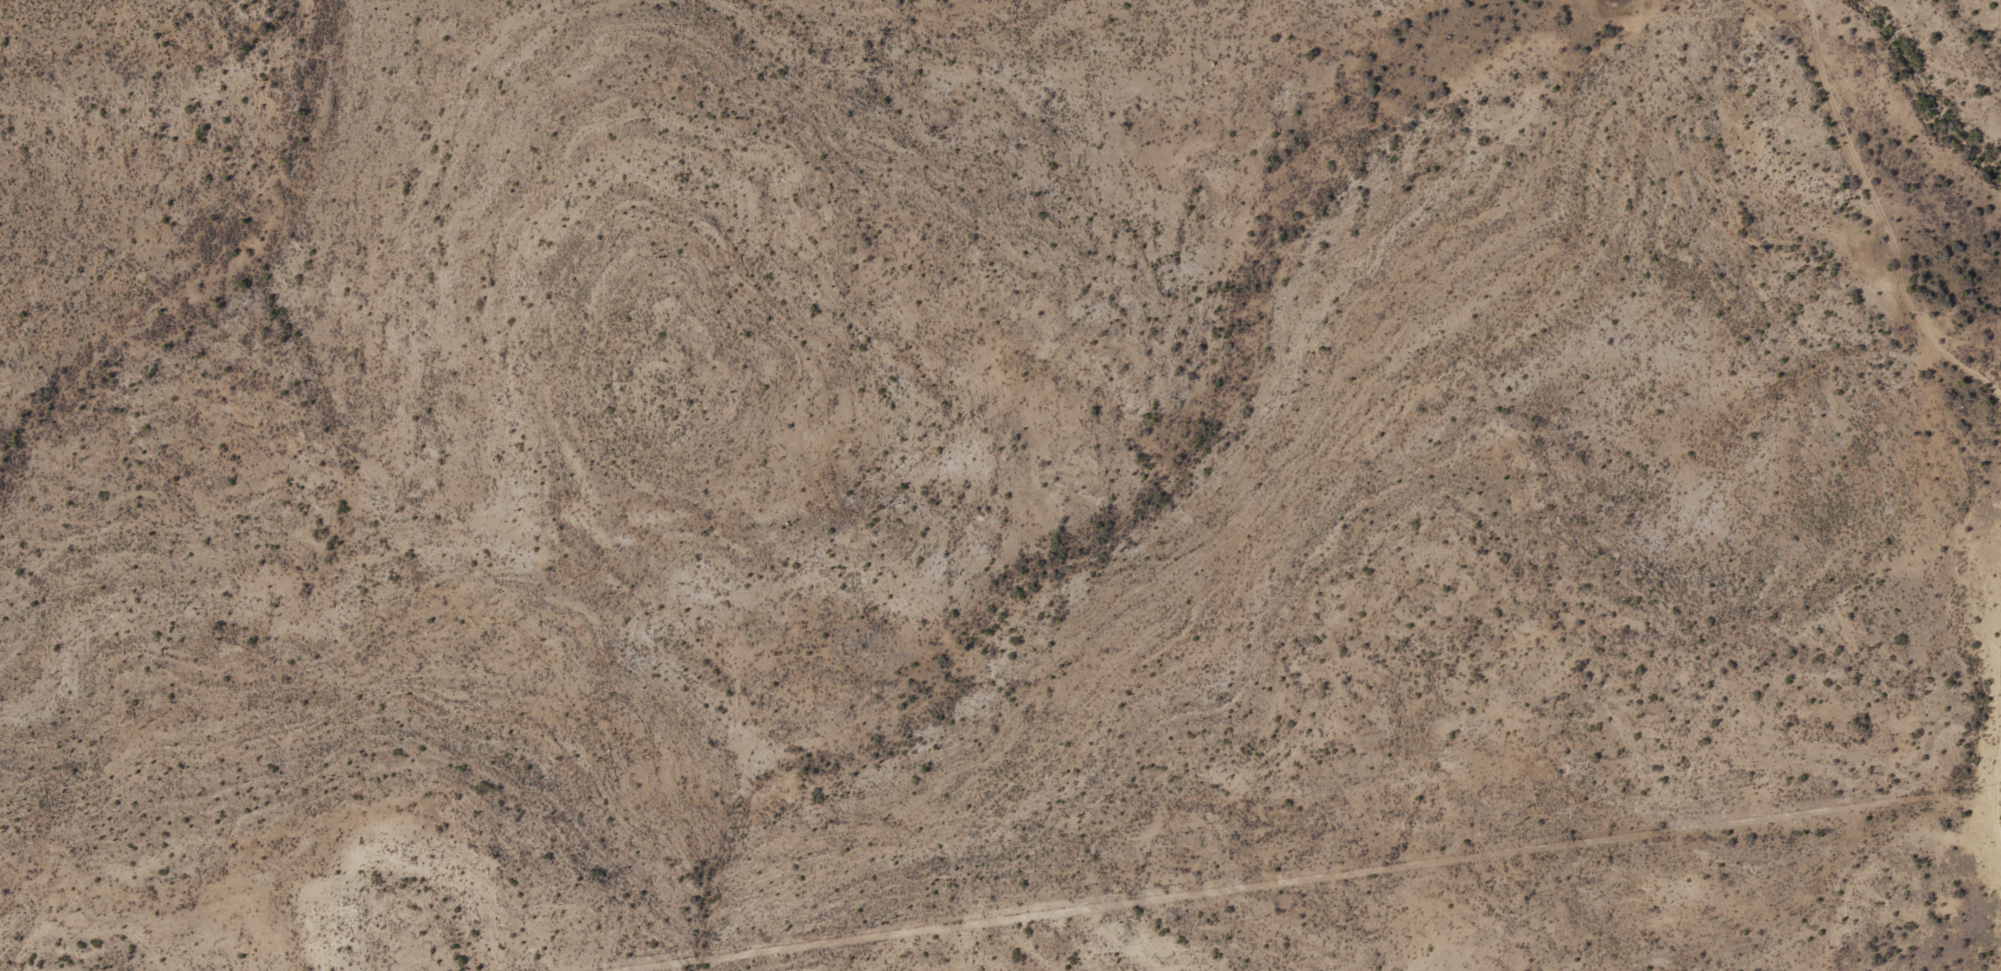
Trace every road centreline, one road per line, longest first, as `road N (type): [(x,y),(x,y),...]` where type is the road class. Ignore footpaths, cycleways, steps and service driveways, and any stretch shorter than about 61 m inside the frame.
road 1 (residential): [(2000,926),(1952,778),(1937,360),(1851,174),(1826,83),(1767,0)]

